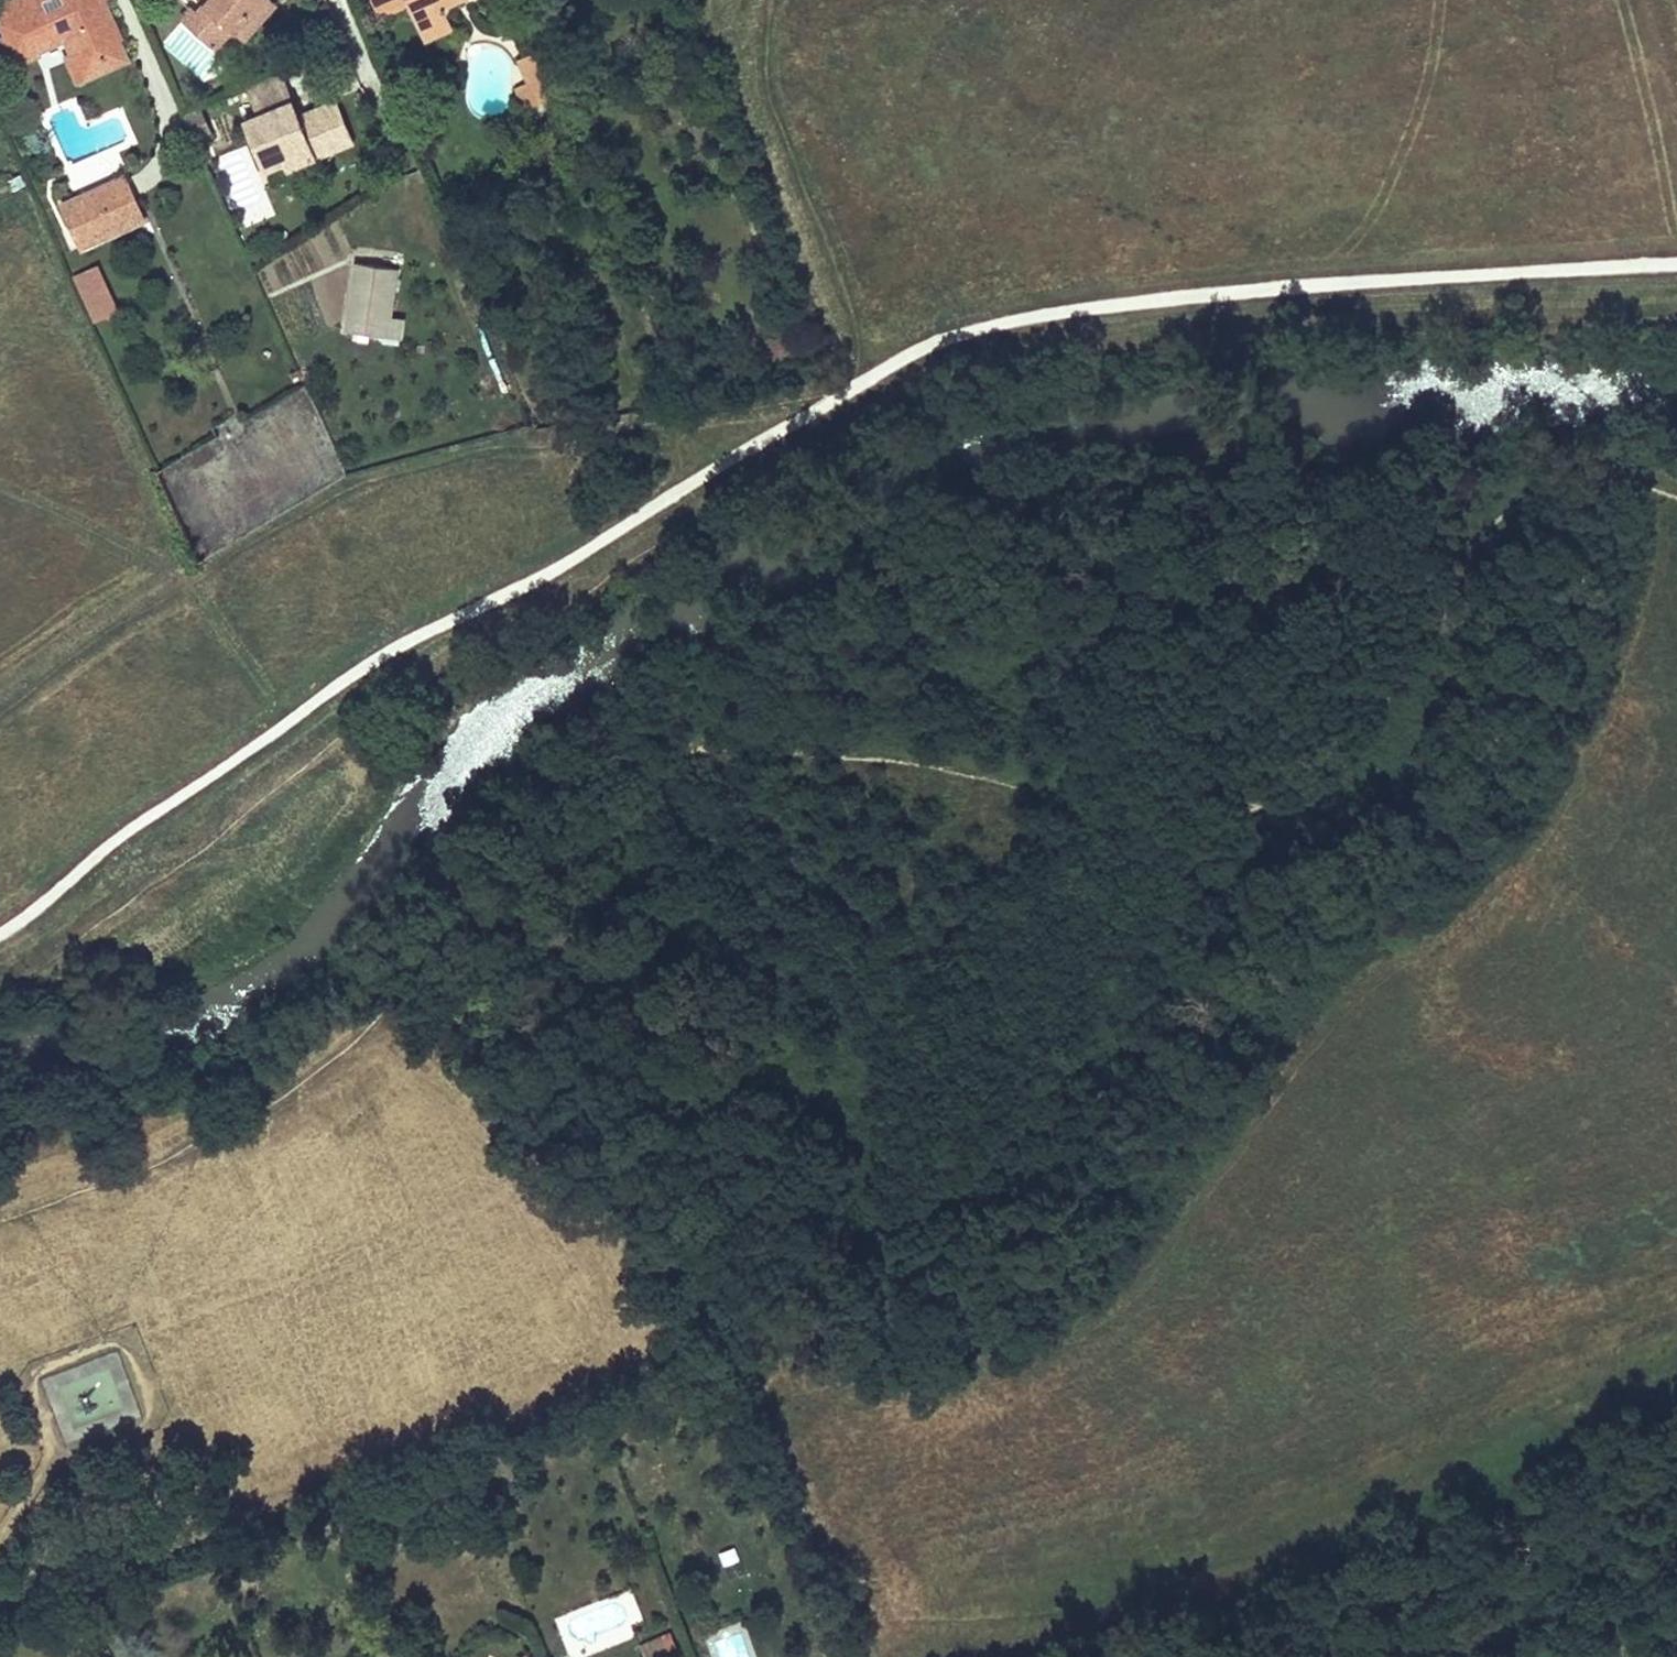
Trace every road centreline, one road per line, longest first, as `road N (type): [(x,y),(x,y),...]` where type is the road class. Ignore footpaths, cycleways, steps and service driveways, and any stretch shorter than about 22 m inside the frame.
road 1 (residential): [(338,0),(411,174)]

